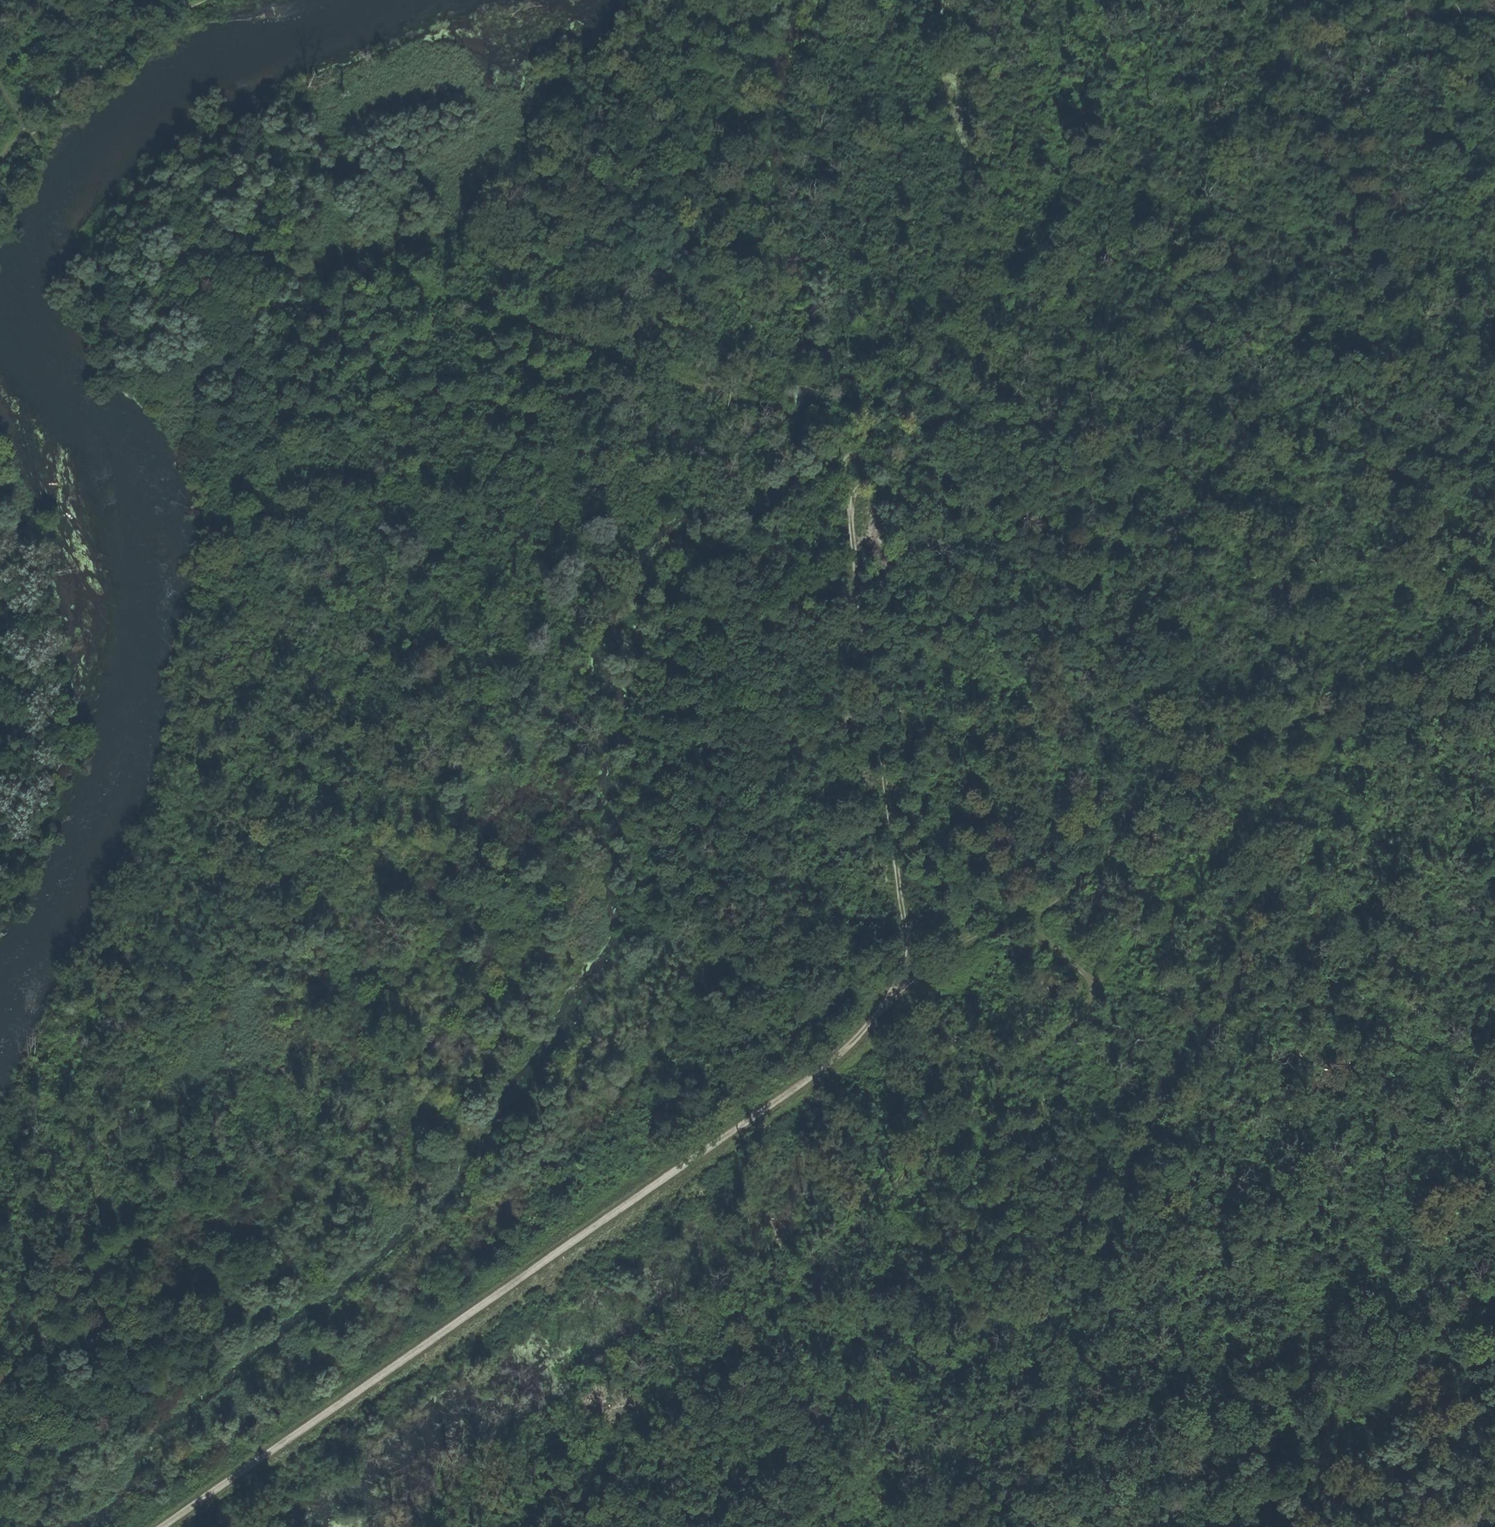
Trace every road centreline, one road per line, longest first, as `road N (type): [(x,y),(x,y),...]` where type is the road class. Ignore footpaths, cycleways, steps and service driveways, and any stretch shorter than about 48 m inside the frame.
road 1 (track): [(895,998),(909,943),(845,451),(801,411),(756,422),(716,413),(619,365),(565,358),(545,370),(461,518),(403,593),(396,626),(362,682),(306,751),(214,906),(146,991),(134,1019),(82,1058),(68,1108),(76,1136),(95,1157),(95,1228),(22,1288)]
road 2 (track): [(159,1526),(821,1068),(895,998)]
road 3 (track): [(895,998),(961,937),(1052,902),(1082,879),(1174,760),(1350,690),(1433,677),(1494,646)]

